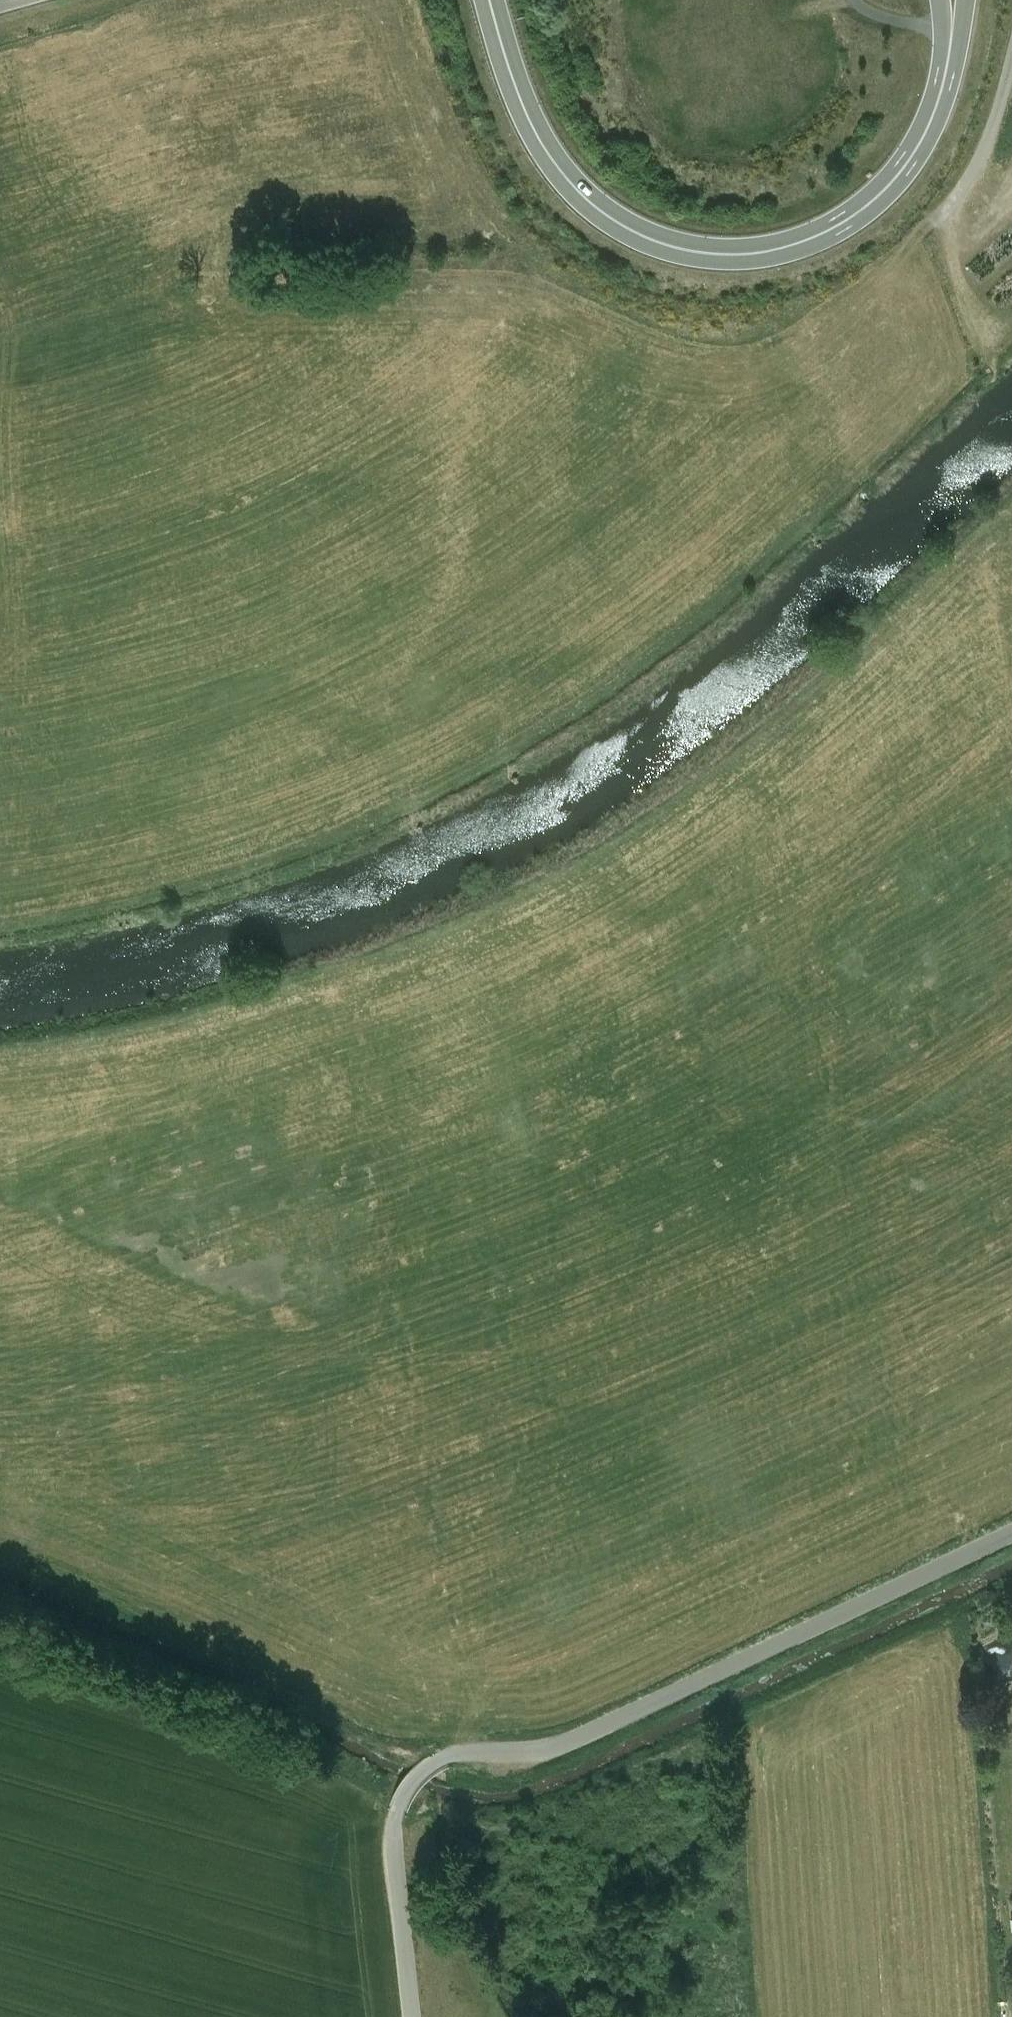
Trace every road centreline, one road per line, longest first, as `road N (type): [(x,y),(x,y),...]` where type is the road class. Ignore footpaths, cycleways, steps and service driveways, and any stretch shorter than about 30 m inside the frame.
road 1 (unclassified): [(1011,1528),(573,1735),(529,1747),(432,1753),(405,1775),(393,1807),(412,2016)]
road 2 (trunk): [(484,0),(526,112),(563,170),(603,211),(660,240),(773,251),(829,236),(876,207),(913,169),(939,120),(969,0)]
road 3 (trunk): [(941,0),(936,80),(913,141),(867,195),(813,222),(753,233),(652,217),(615,194),(539,103),(504,0)]

